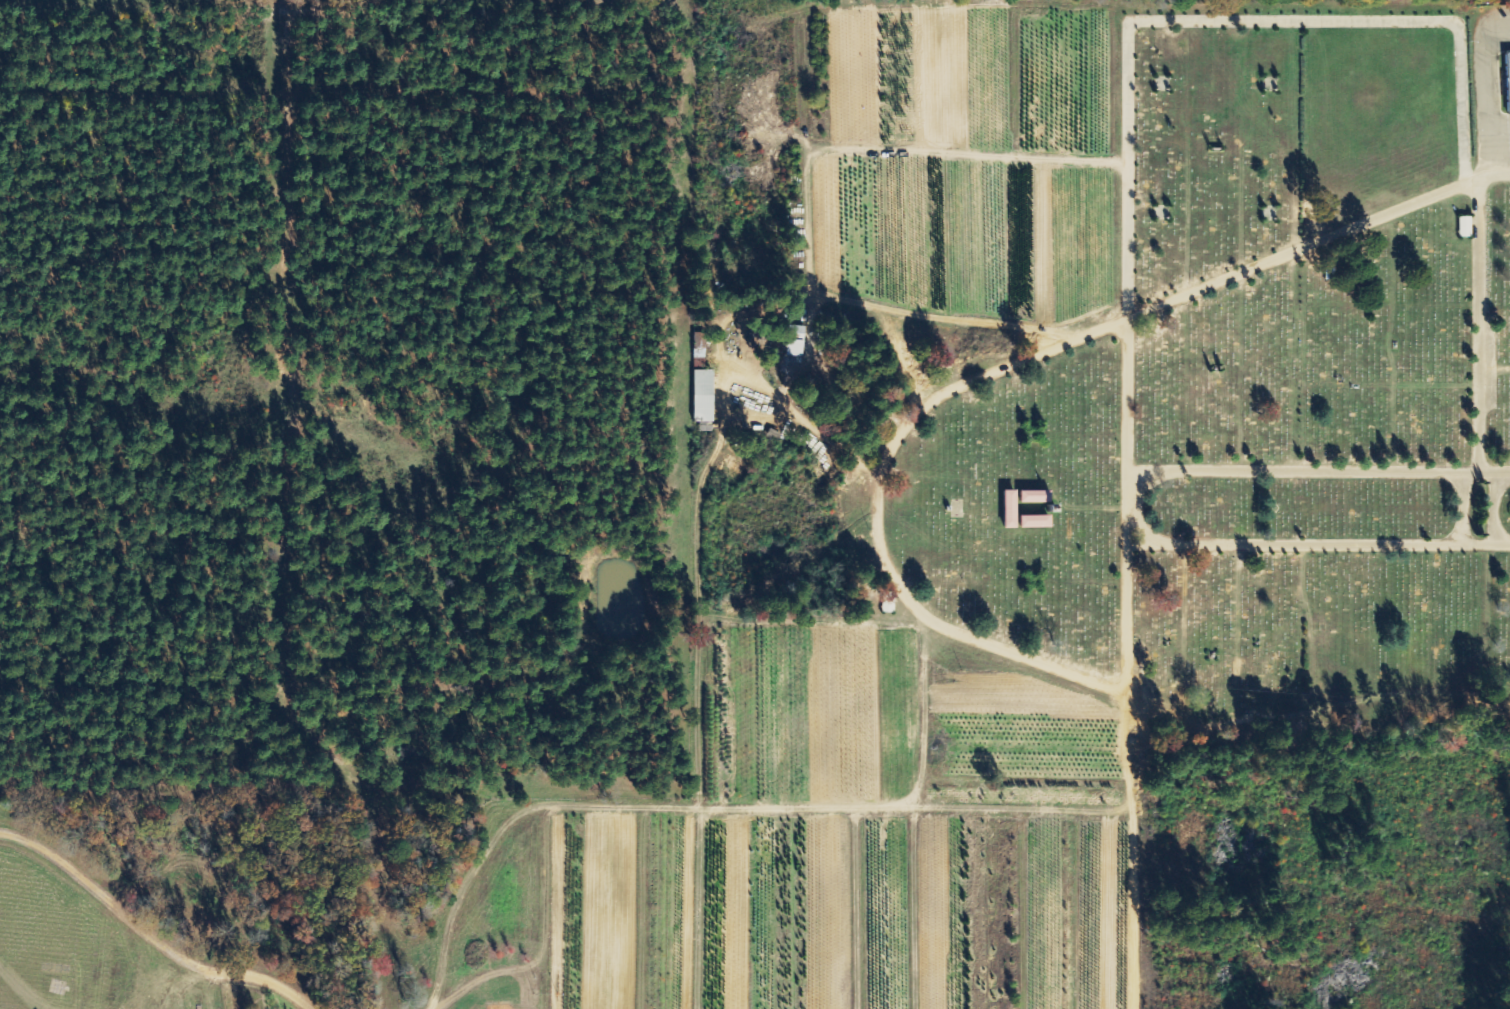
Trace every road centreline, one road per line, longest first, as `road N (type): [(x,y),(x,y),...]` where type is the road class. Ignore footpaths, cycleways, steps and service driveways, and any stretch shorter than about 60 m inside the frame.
road 1 (residential): [(1509,181),(1441,197),(986,381),(919,419),(900,448),(888,492)]

